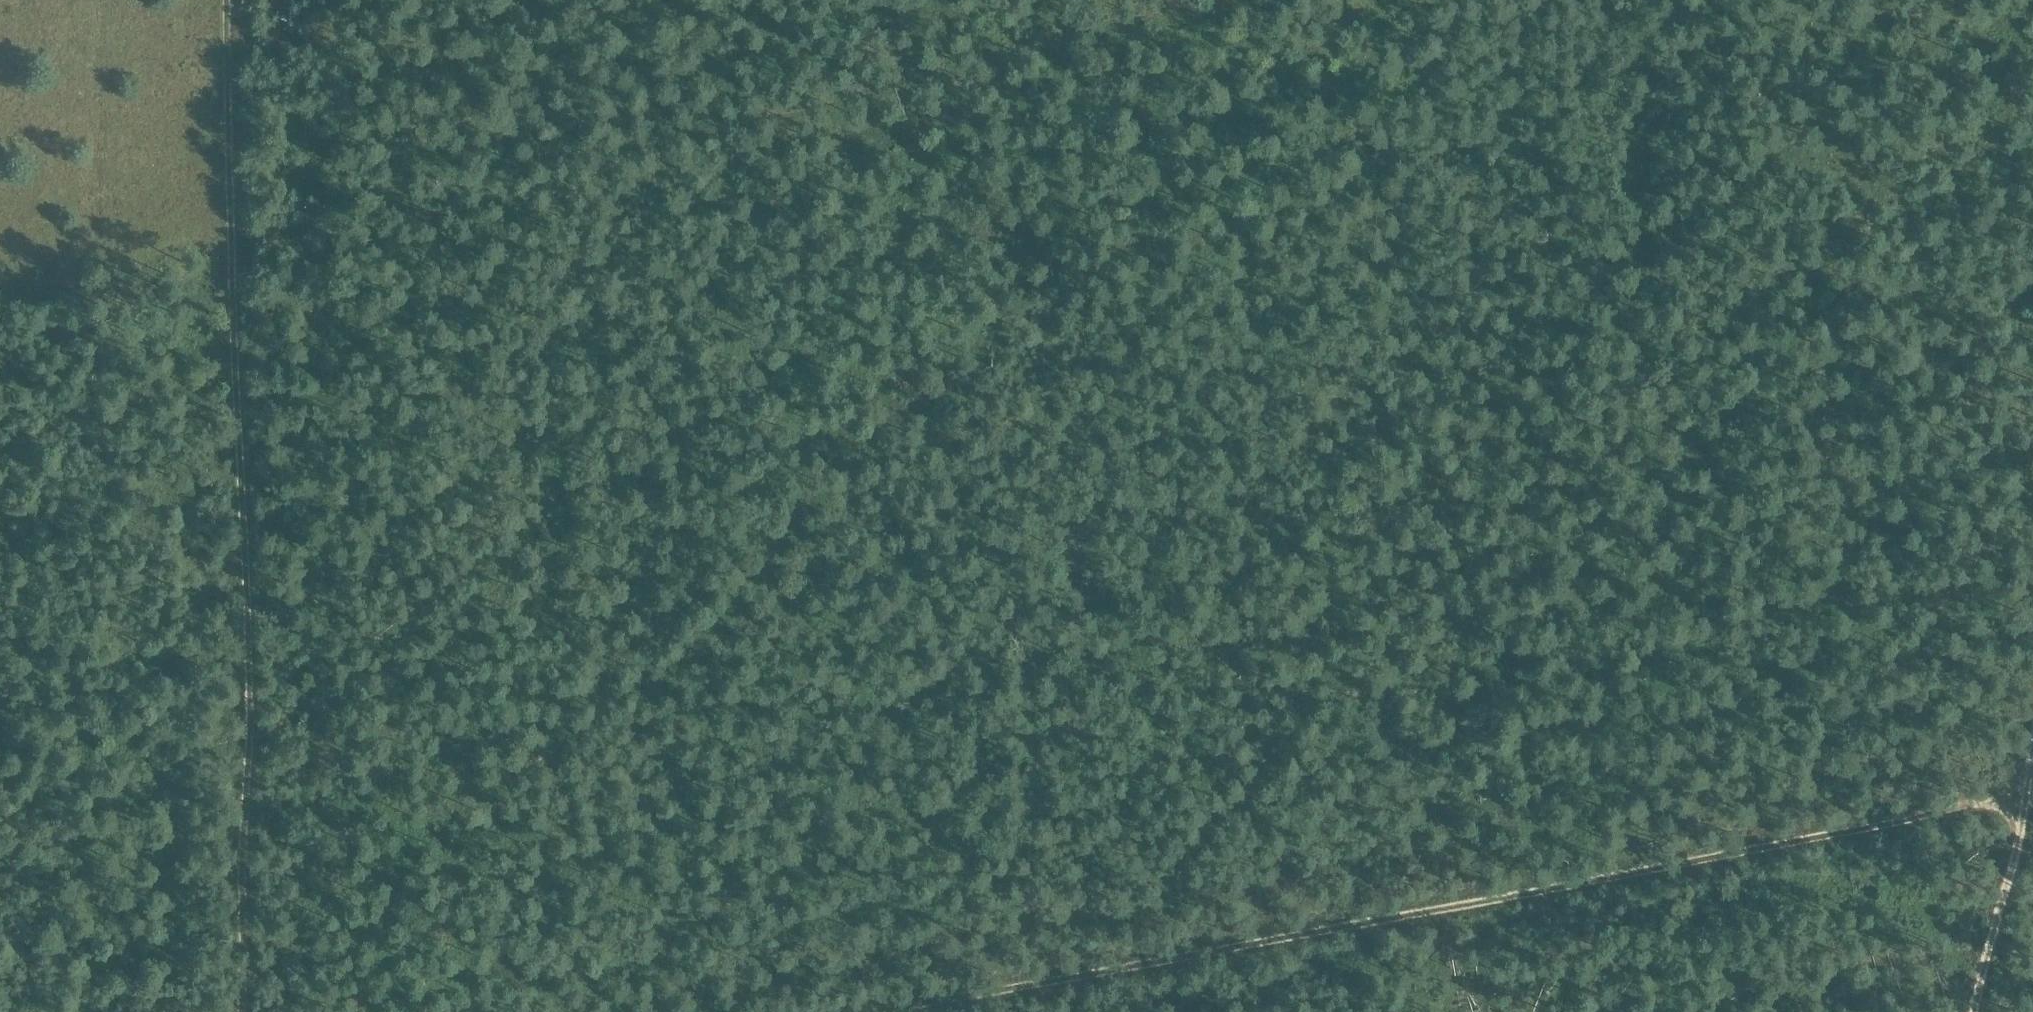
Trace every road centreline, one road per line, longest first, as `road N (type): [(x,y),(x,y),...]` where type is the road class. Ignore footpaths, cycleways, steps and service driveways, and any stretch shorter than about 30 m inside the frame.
road 1 (track): [(875,1011),(2026,795)]
road 2 (track): [(240,1011),(245,613),(229,0)]
road 3 (track): [(2032,734),(2018,853),(1974,1011)]

